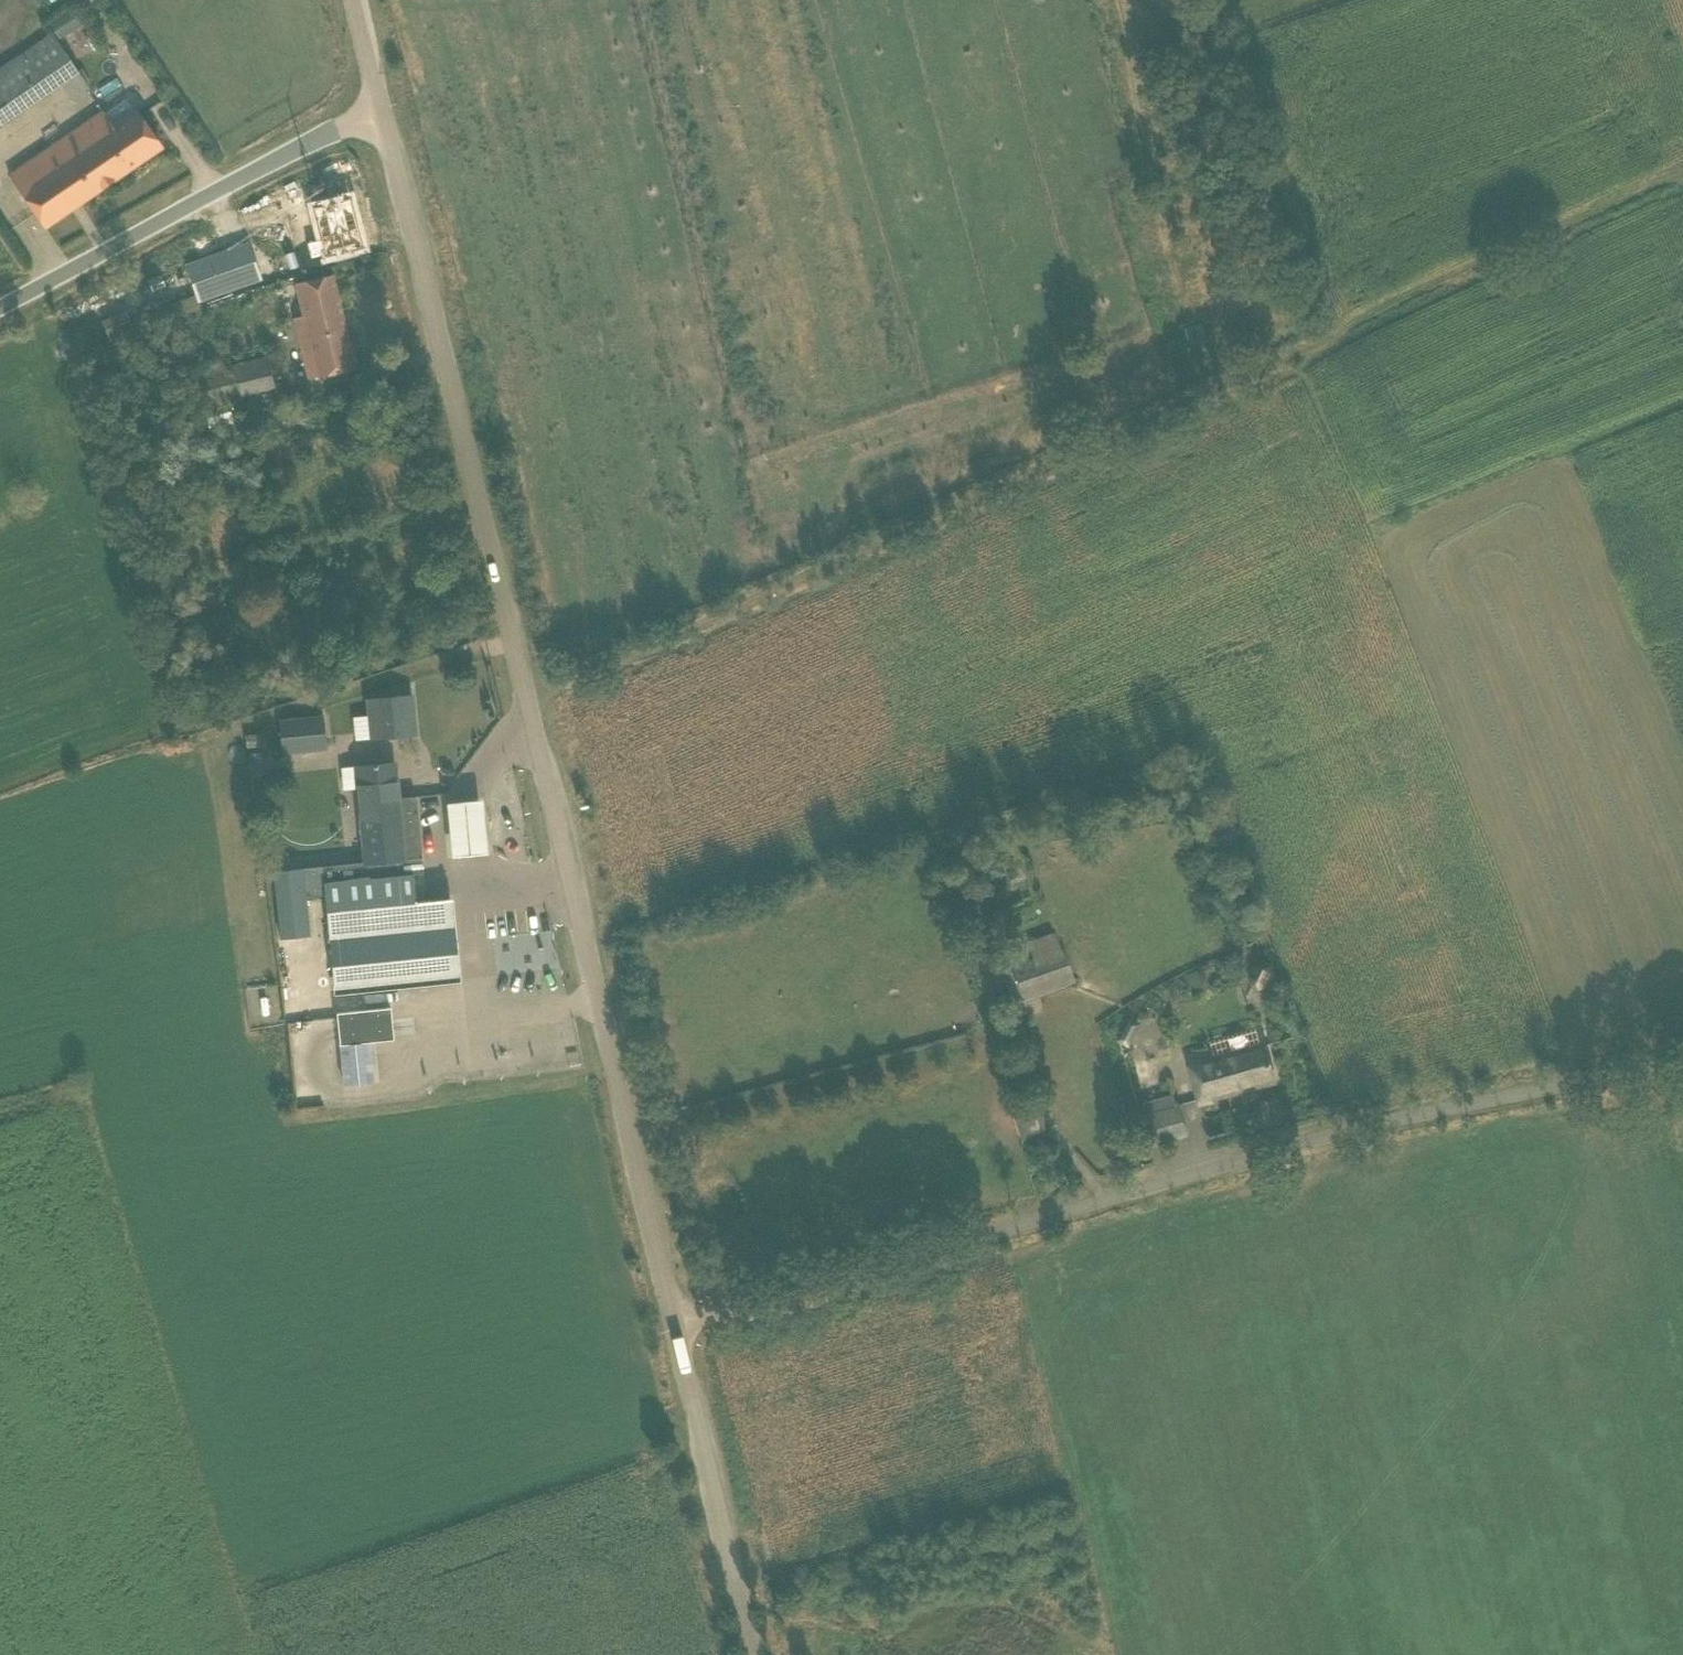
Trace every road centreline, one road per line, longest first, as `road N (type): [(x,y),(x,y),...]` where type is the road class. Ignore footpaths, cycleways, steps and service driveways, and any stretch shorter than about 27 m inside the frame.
road 1 (track): [(528,691),(685,636),(1682,176)]
road 2 (unclassified): [(682,1322),(386,122)]
road 3 (unclassified): [(682,1322),(1464,1098),(1682,1056)]
road 4 (unclassified): [(0,308),(274,162),(386,122)]
road 5 (unclassified): [(759,1654),(682,1322)]
road 6 (unclassified): [(386,122),(354,0)]

